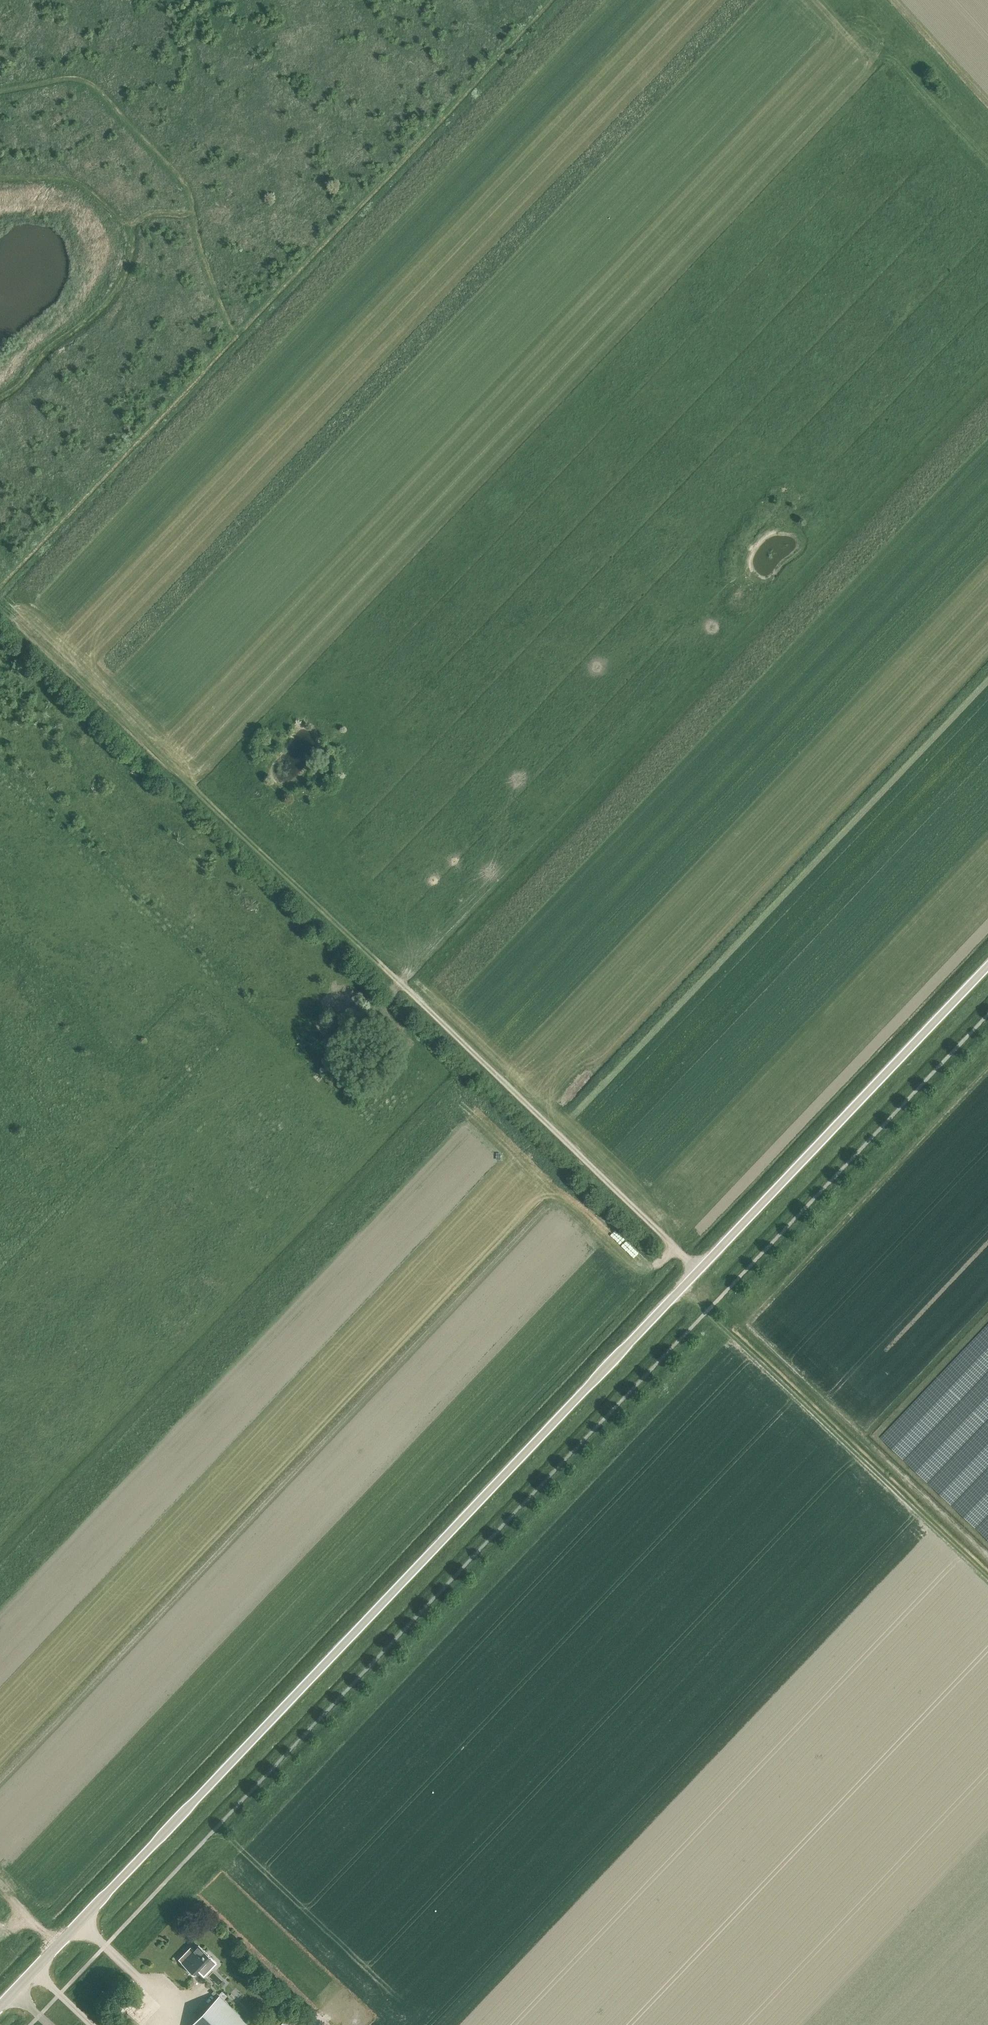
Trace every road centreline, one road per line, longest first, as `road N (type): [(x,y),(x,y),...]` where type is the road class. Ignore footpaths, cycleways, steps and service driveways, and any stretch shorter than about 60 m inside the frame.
road 1 (tertiary): [(0,2005),(987,968)]
road 2 (track): [(0,609),(699,1272)]
road 3 (track): [(0,583),(555,0)]

